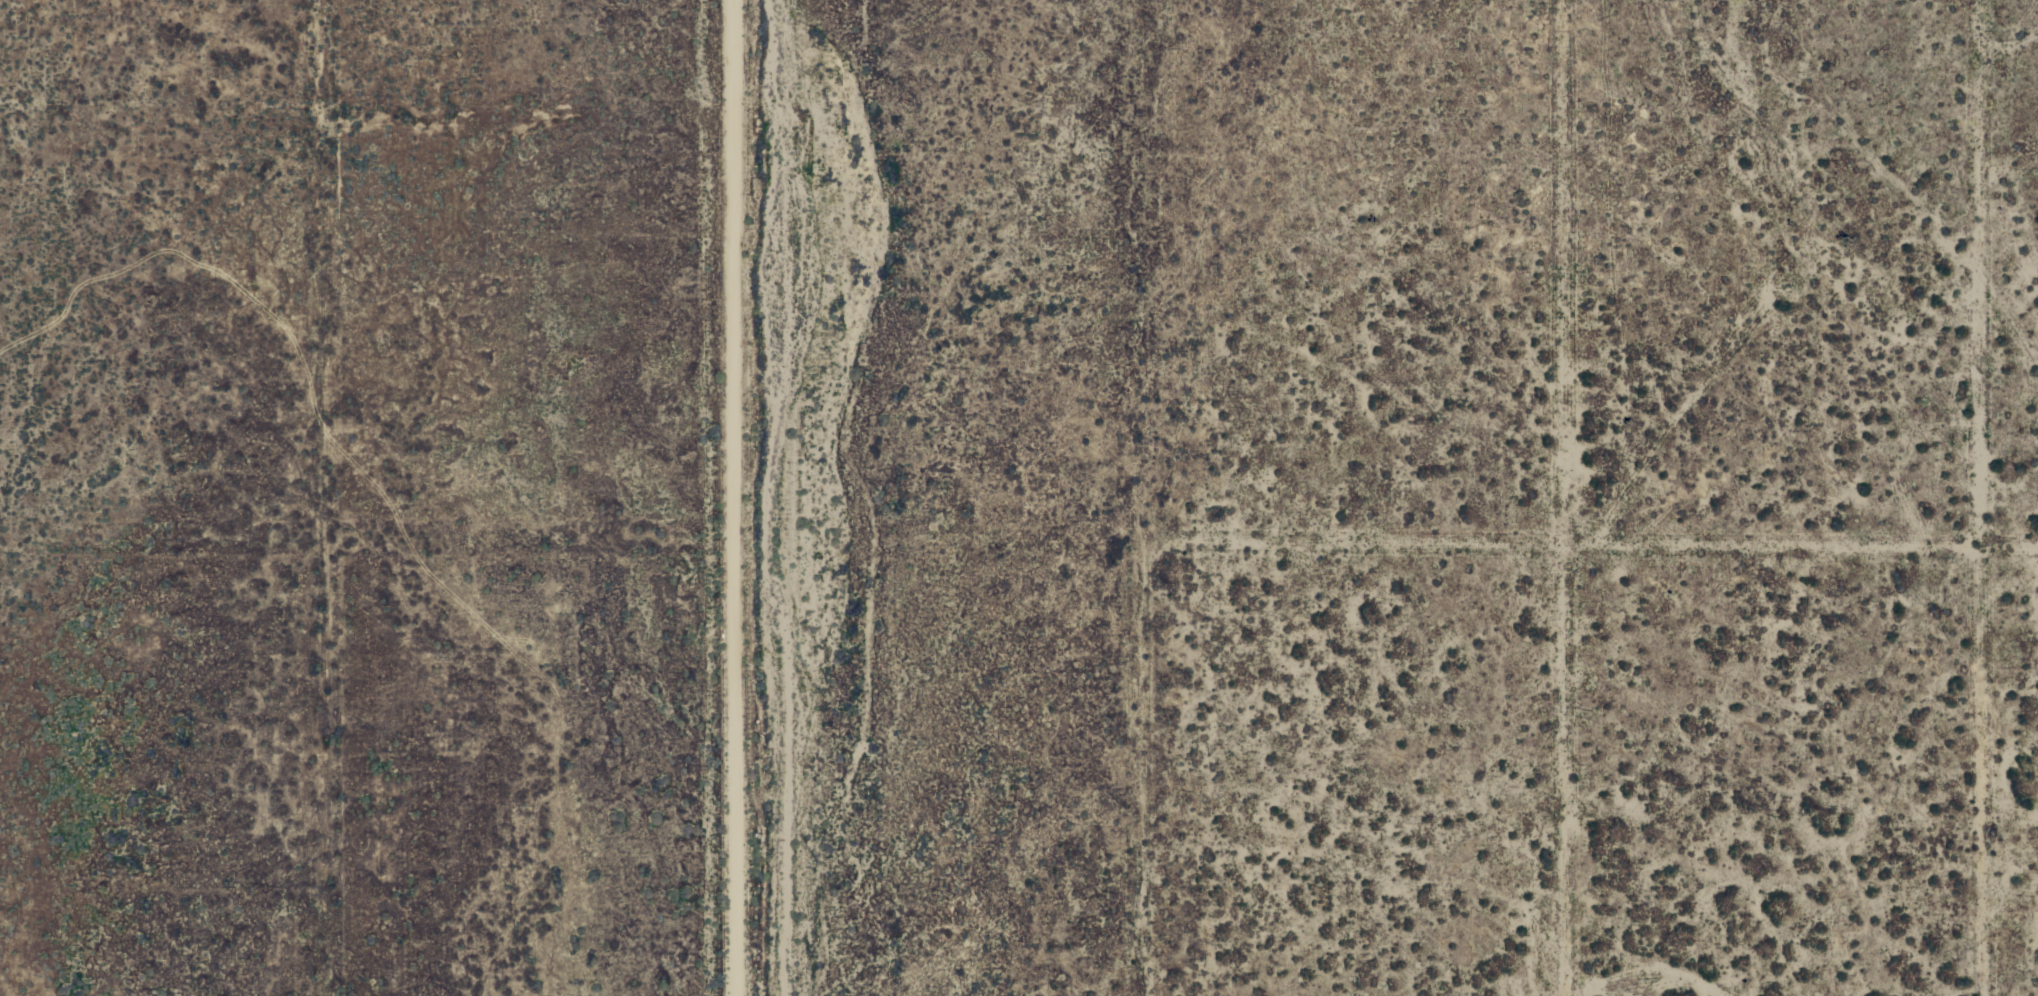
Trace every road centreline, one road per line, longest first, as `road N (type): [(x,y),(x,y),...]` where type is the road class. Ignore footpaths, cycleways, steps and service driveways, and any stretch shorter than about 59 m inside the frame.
road 1 (residential): [(729,0),(736,995)]

